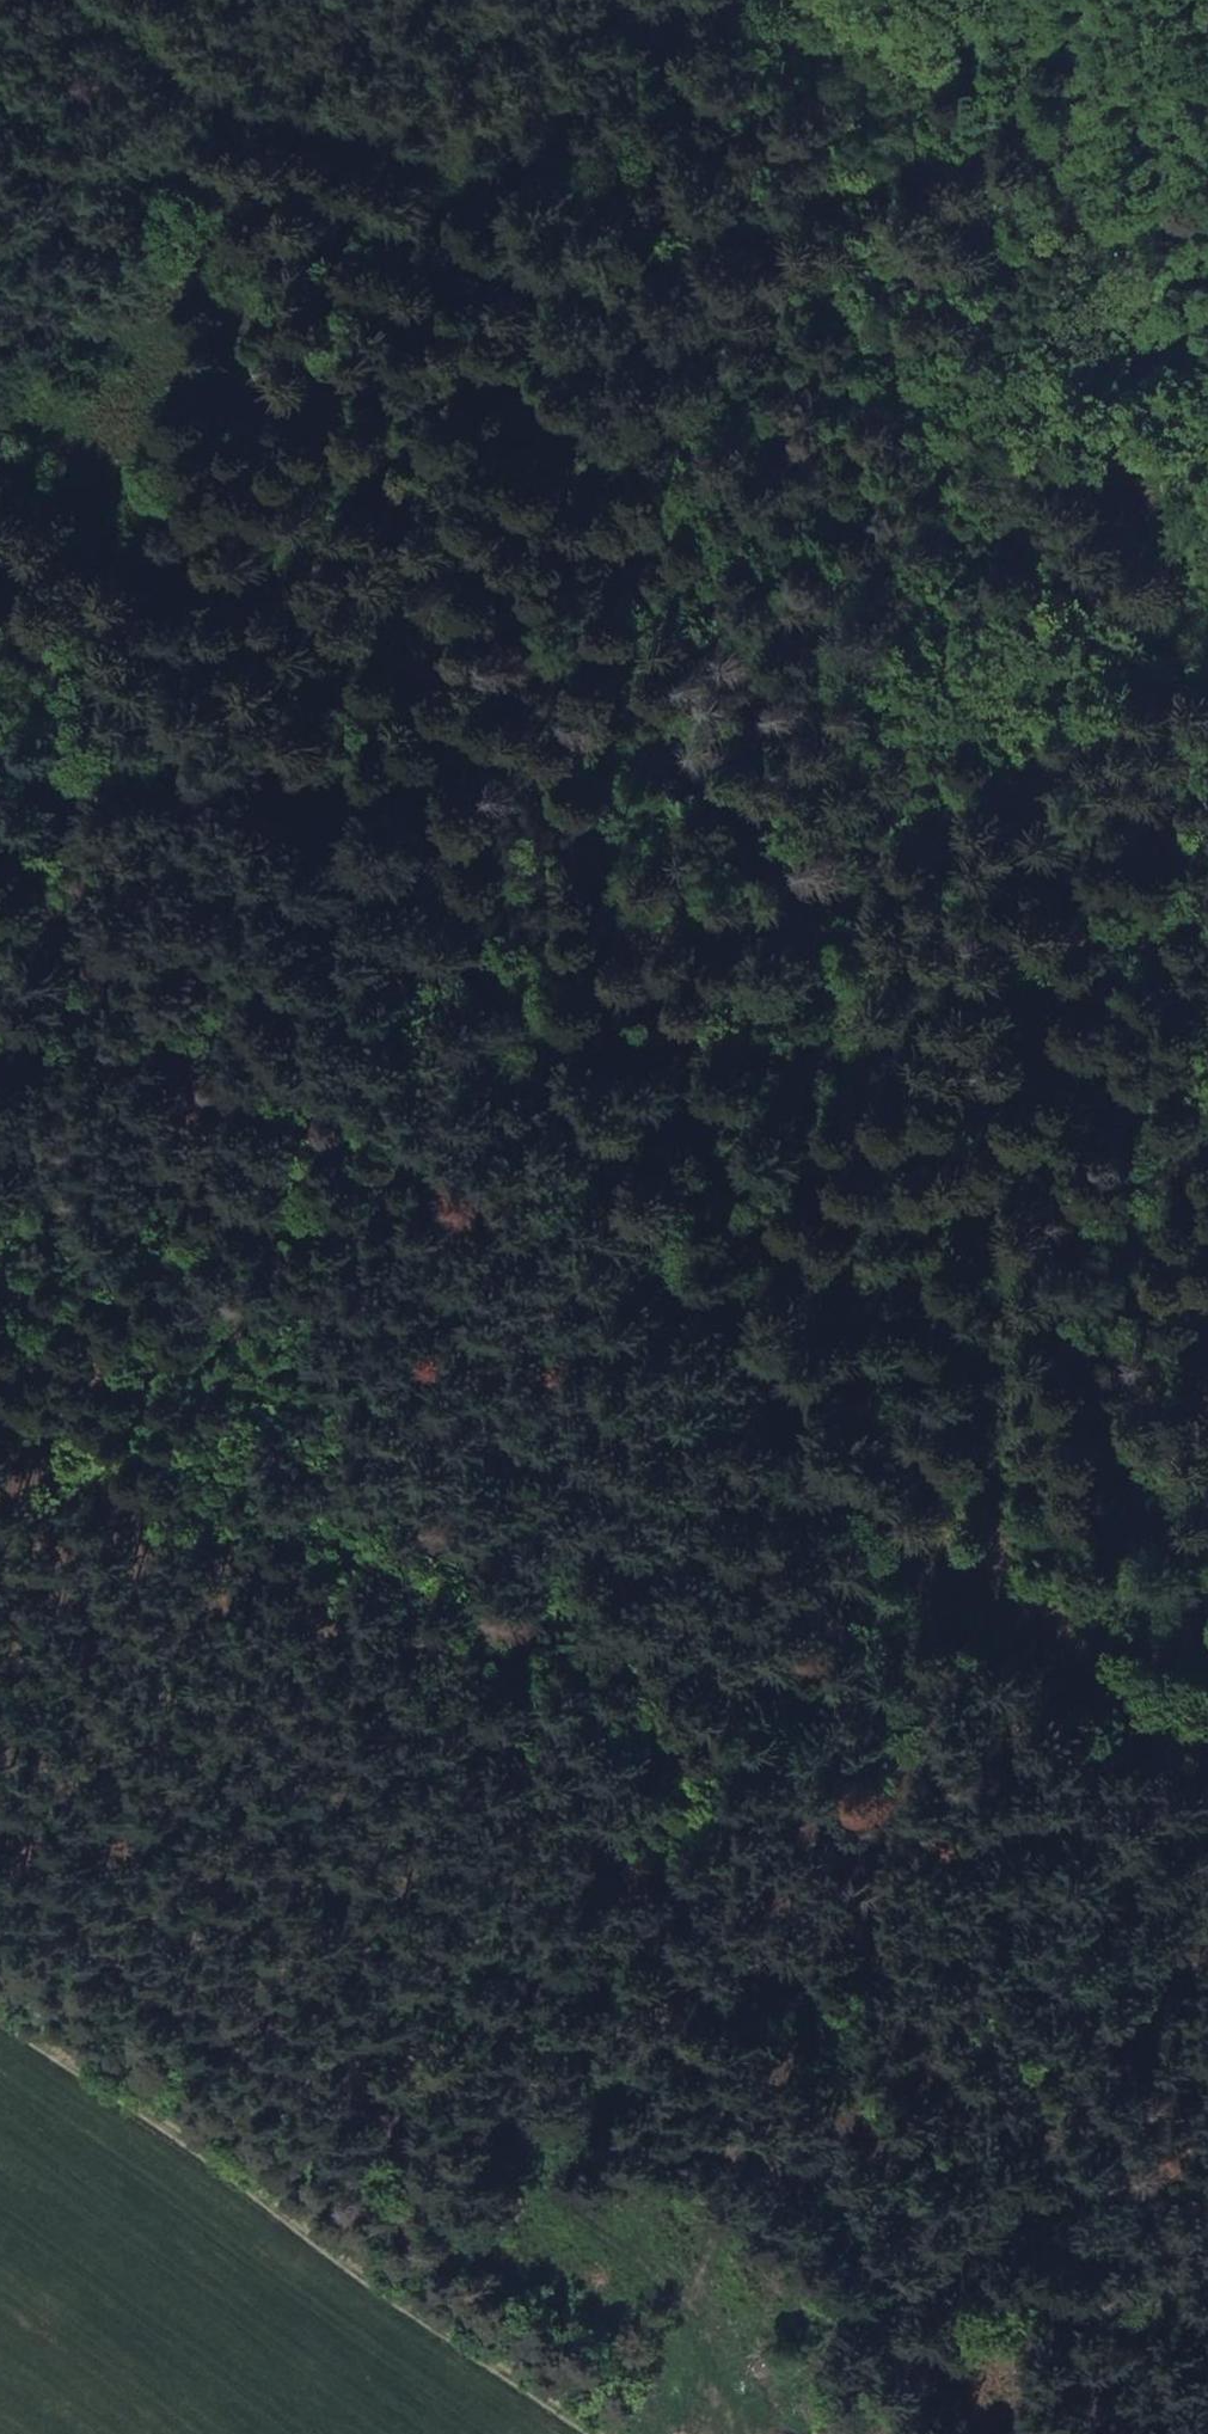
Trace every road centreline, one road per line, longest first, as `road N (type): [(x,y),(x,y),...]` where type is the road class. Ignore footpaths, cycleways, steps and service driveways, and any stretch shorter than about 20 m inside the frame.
road 1 (track): [(0,472),(181,618)]

